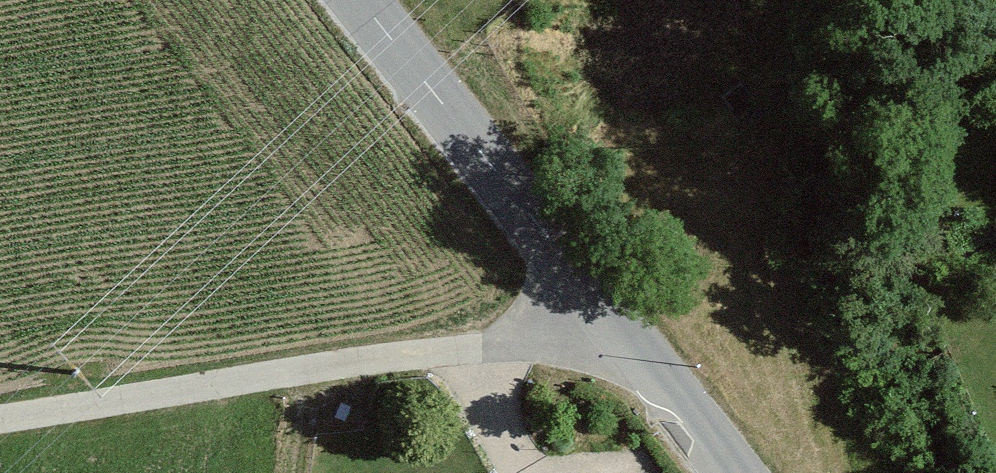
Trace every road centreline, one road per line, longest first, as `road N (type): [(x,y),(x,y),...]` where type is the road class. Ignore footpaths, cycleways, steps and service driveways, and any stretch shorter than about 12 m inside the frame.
road 1 (residential): [(620,320),(0,419)]
road 2 (tertiary): [(620,320),(360,0)]
road 3 (tertiary): [(740,472),(620,320)]

